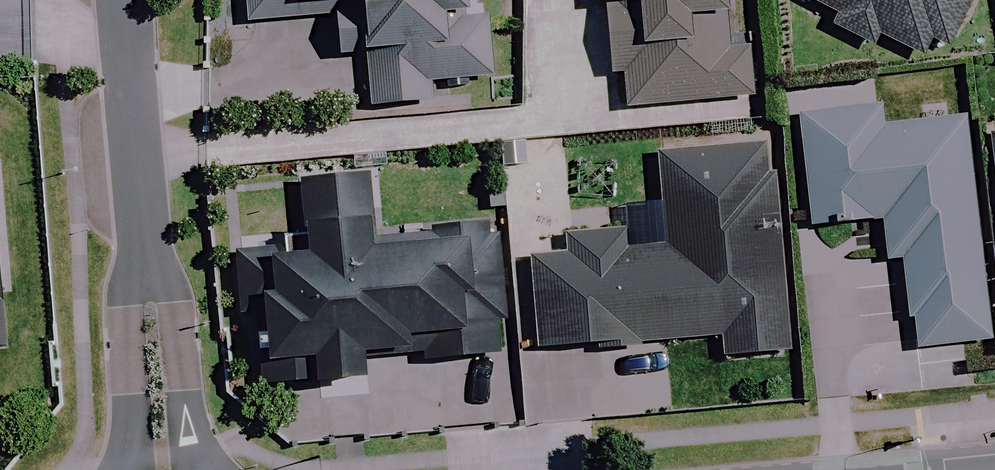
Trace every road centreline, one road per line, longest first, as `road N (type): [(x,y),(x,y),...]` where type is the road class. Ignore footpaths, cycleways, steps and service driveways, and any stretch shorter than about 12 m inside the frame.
road 1 (residential): [(146,265),(127,0)]
road 2 (residential): [(146,265),(189,380),(202,469)]
road 3 (residential): [(134,469),(128,385),(146,265)]

